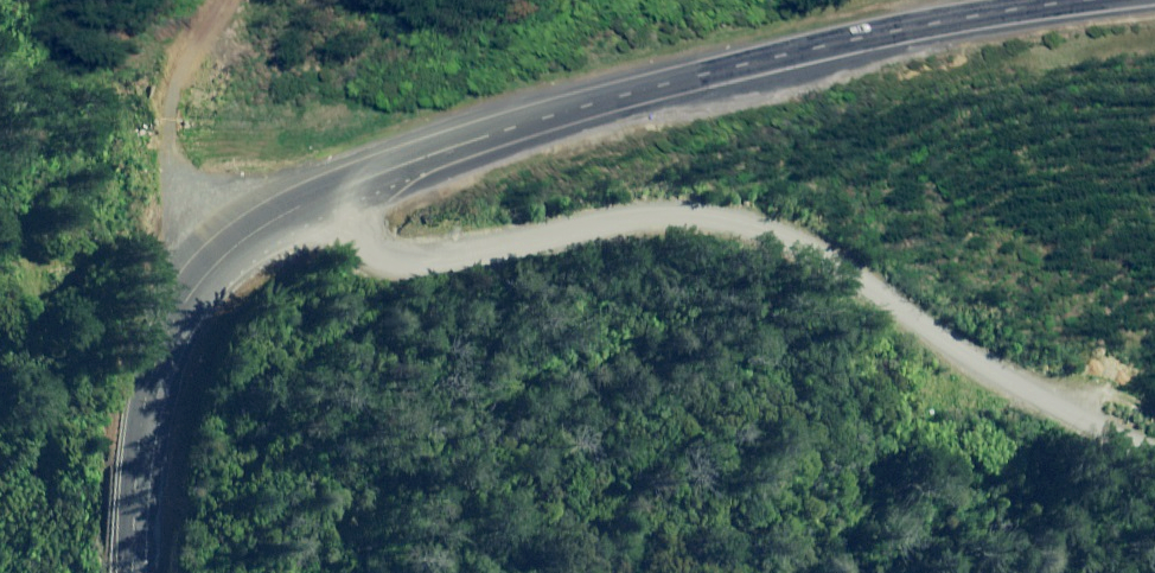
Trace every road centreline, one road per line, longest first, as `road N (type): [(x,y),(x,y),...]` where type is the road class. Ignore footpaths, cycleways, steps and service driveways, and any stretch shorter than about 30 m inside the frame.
road 1 (unclassified): [(1154,471),(1029,385),(954,351),(777,218),(621,192),(395,237),(362,224),(355,185)]
road 2 (primary): [(1097,0),(896,31),(638,95),(355,185)]
road 3 (primary): [(355,185),(233,250),(189,295),(162,340),(135,463),(133,572)]
road 4 (track): [(223,0),(184,73),(172,120),(178,153),(191,177),(273,224)]

